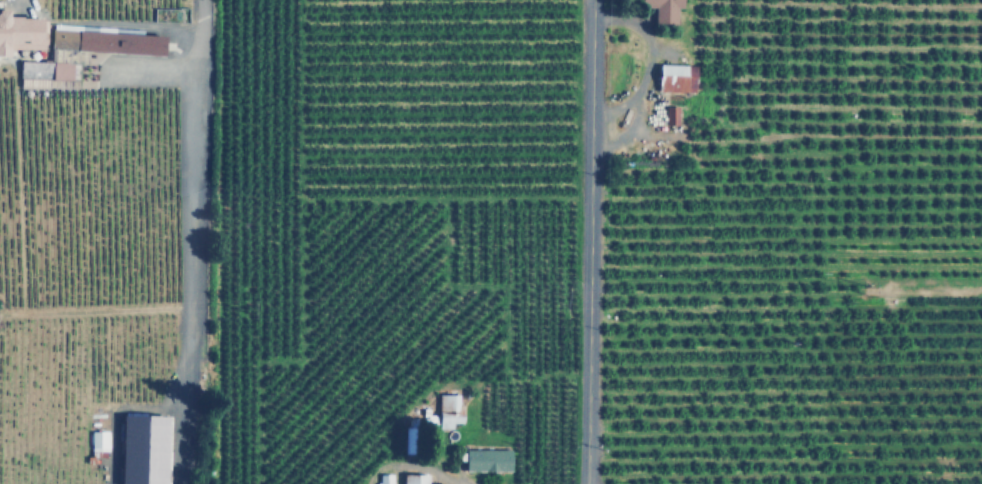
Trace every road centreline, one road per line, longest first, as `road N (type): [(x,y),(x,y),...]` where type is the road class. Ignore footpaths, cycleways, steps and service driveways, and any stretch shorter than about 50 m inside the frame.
road 1 (tertiary): [(583,483),(587,0)]

